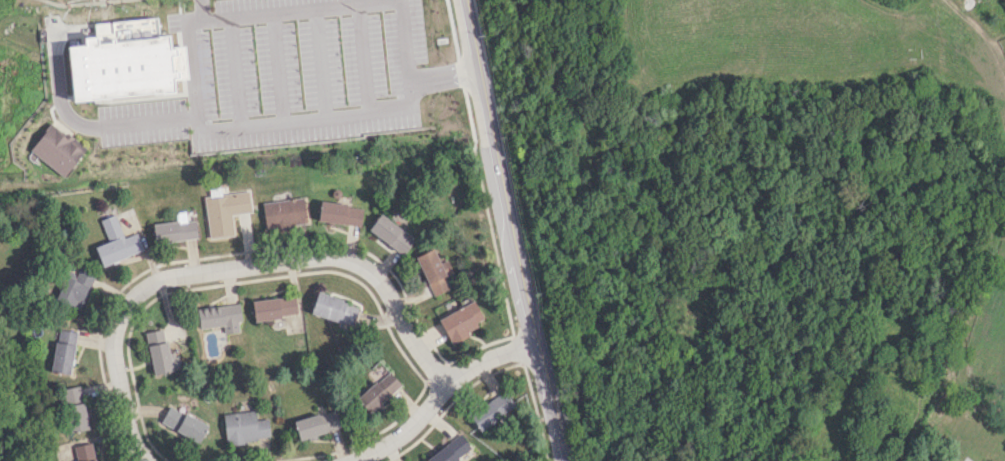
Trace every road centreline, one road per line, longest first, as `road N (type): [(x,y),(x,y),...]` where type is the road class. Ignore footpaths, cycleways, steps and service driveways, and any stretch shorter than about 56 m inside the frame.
road 1 (tertiary): [(559,460),(464,0)]
road 2 (residential): [(448,385),(406,330),(383,282),(353,262),(298,259),(194,272),(163,281),(133,307)]
road 3 (residential): [(535,345),(471,367),(413,426),(356,460)]
road 4 (residential): [(153,460),(134,421),(127,327),(133,307)]

